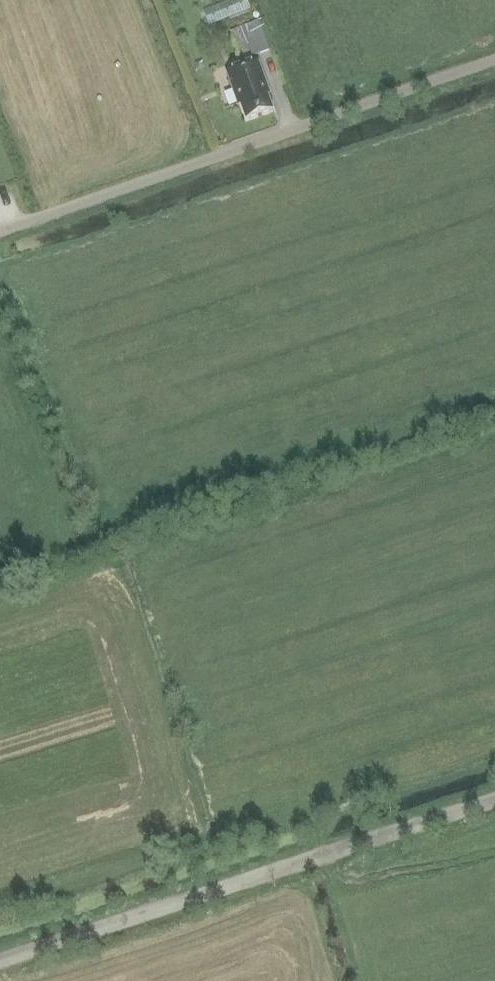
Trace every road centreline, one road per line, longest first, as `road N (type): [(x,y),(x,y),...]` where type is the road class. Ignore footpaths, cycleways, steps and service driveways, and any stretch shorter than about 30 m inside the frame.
road 1 (track): [(0,227),(494,58)]
road 2 (track): [(0,957),(494,798)]

